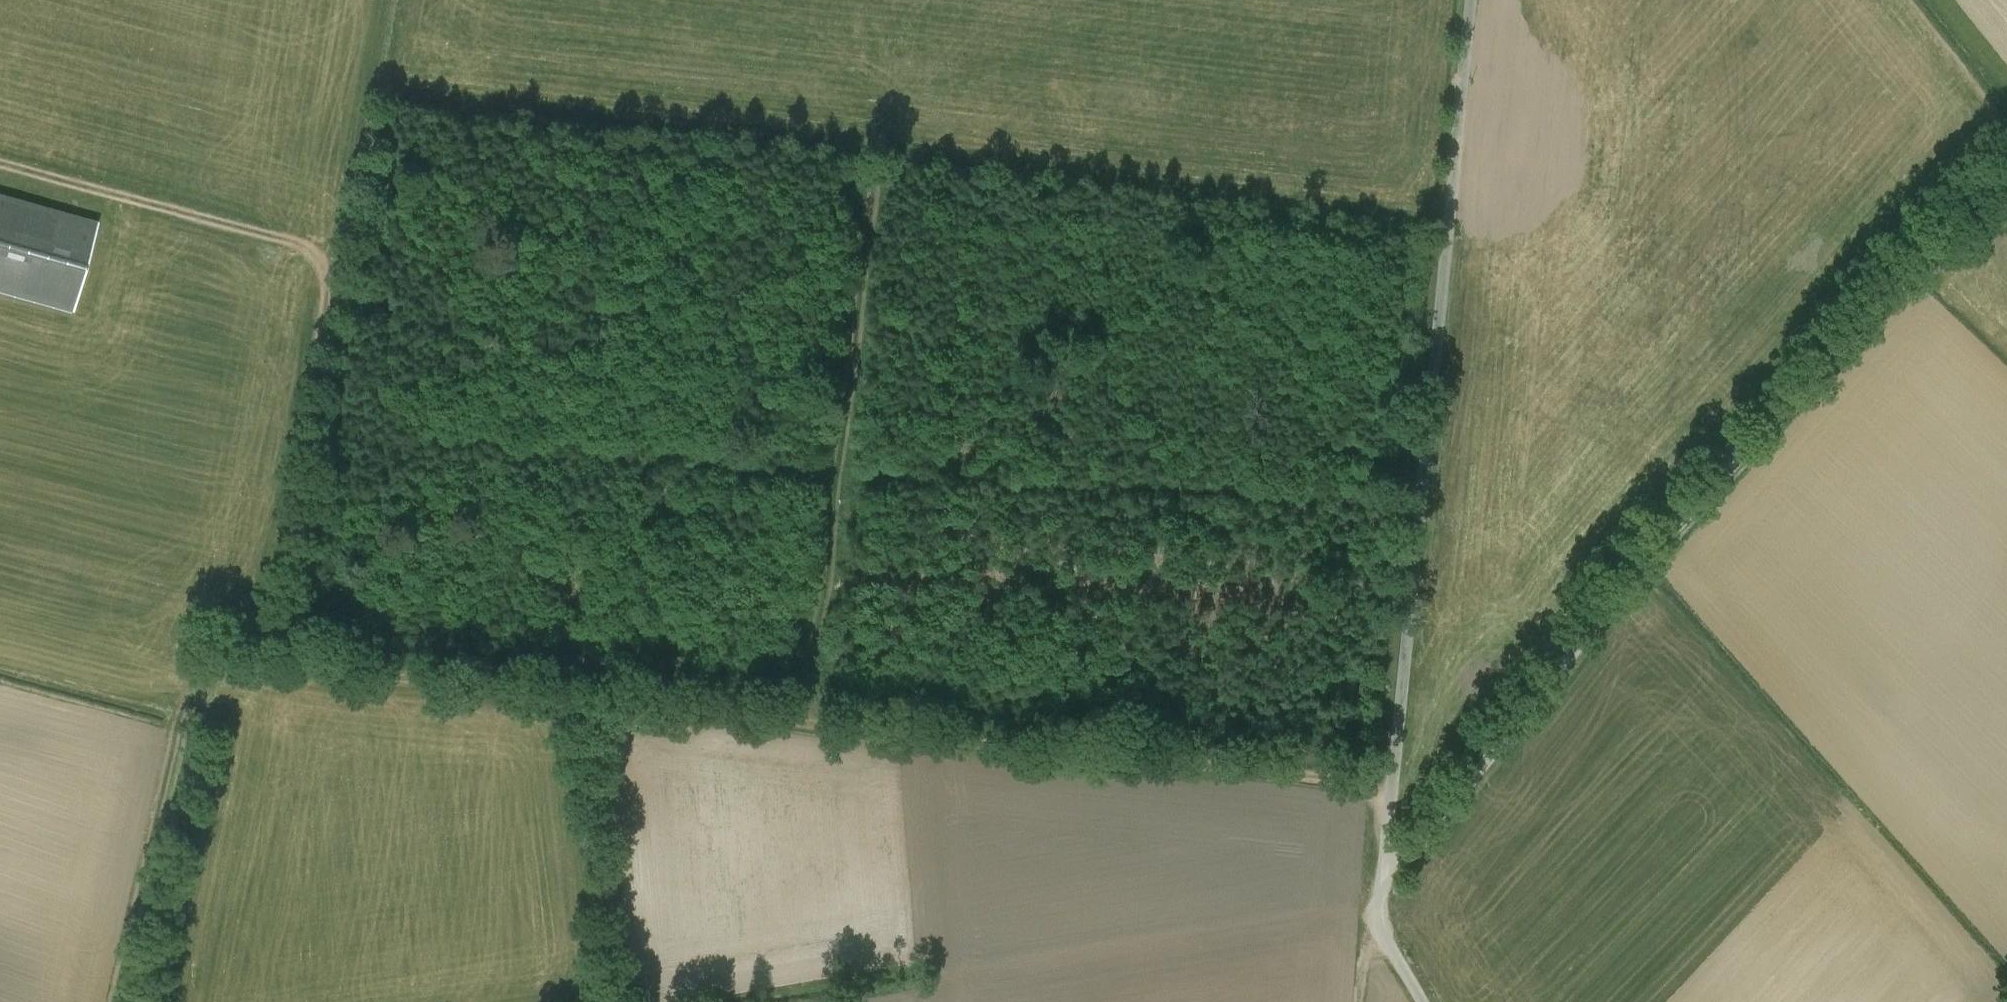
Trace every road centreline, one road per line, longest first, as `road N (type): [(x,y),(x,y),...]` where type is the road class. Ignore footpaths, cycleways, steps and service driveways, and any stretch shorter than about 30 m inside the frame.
road 1 (track): [(1393,785),(274,655),(329,290),(318,253),(0,162)]
road 2 (unclassified): [(2006,155),(1617,597),(1385,883),(1376,910),(1423,1001)]

